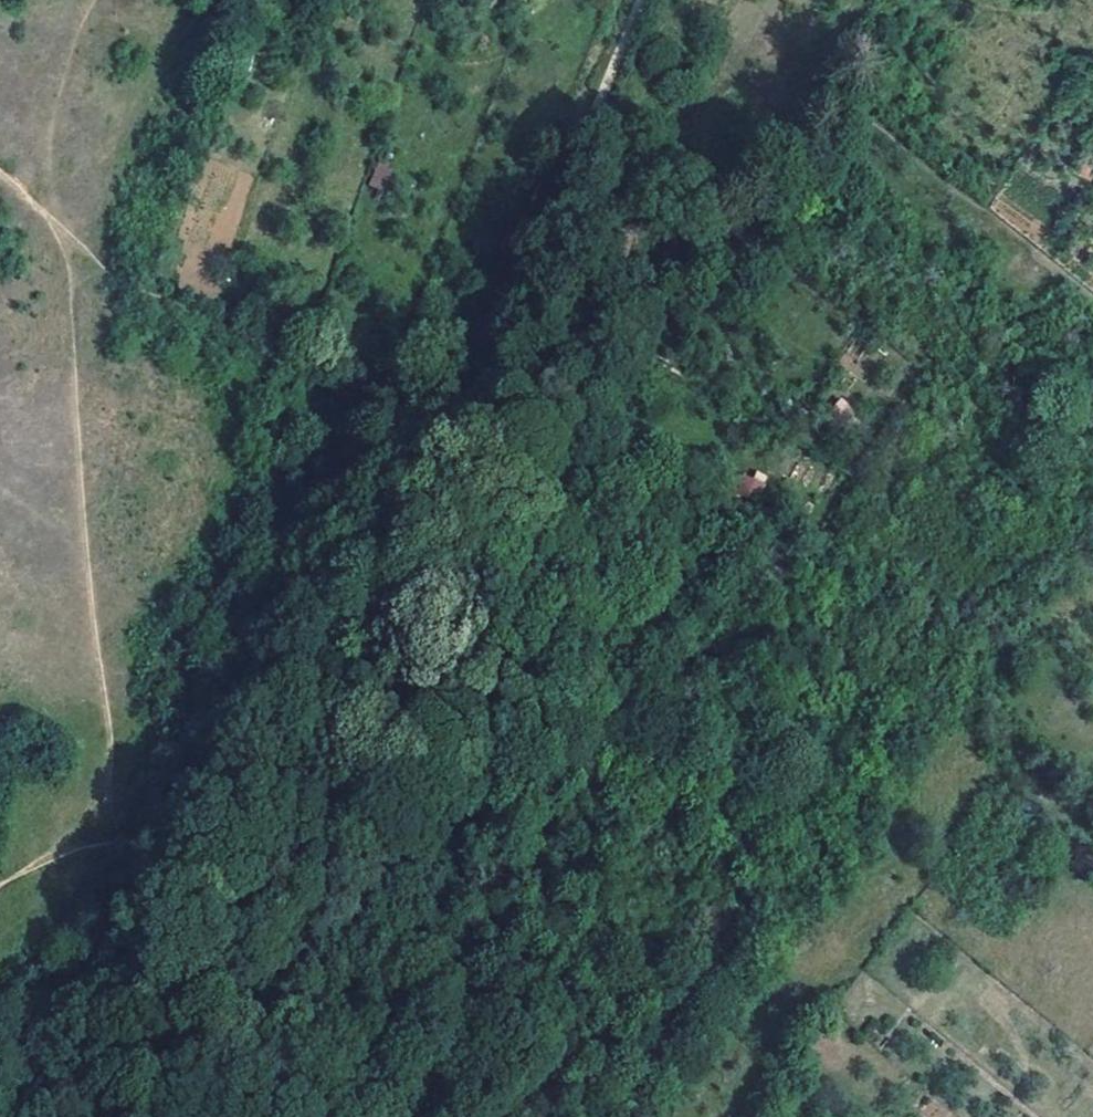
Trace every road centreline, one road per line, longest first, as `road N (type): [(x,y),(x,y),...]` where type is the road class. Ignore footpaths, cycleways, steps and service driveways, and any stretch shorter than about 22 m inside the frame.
road 1 (track): [(558,172),(573,161),(639,0)]

